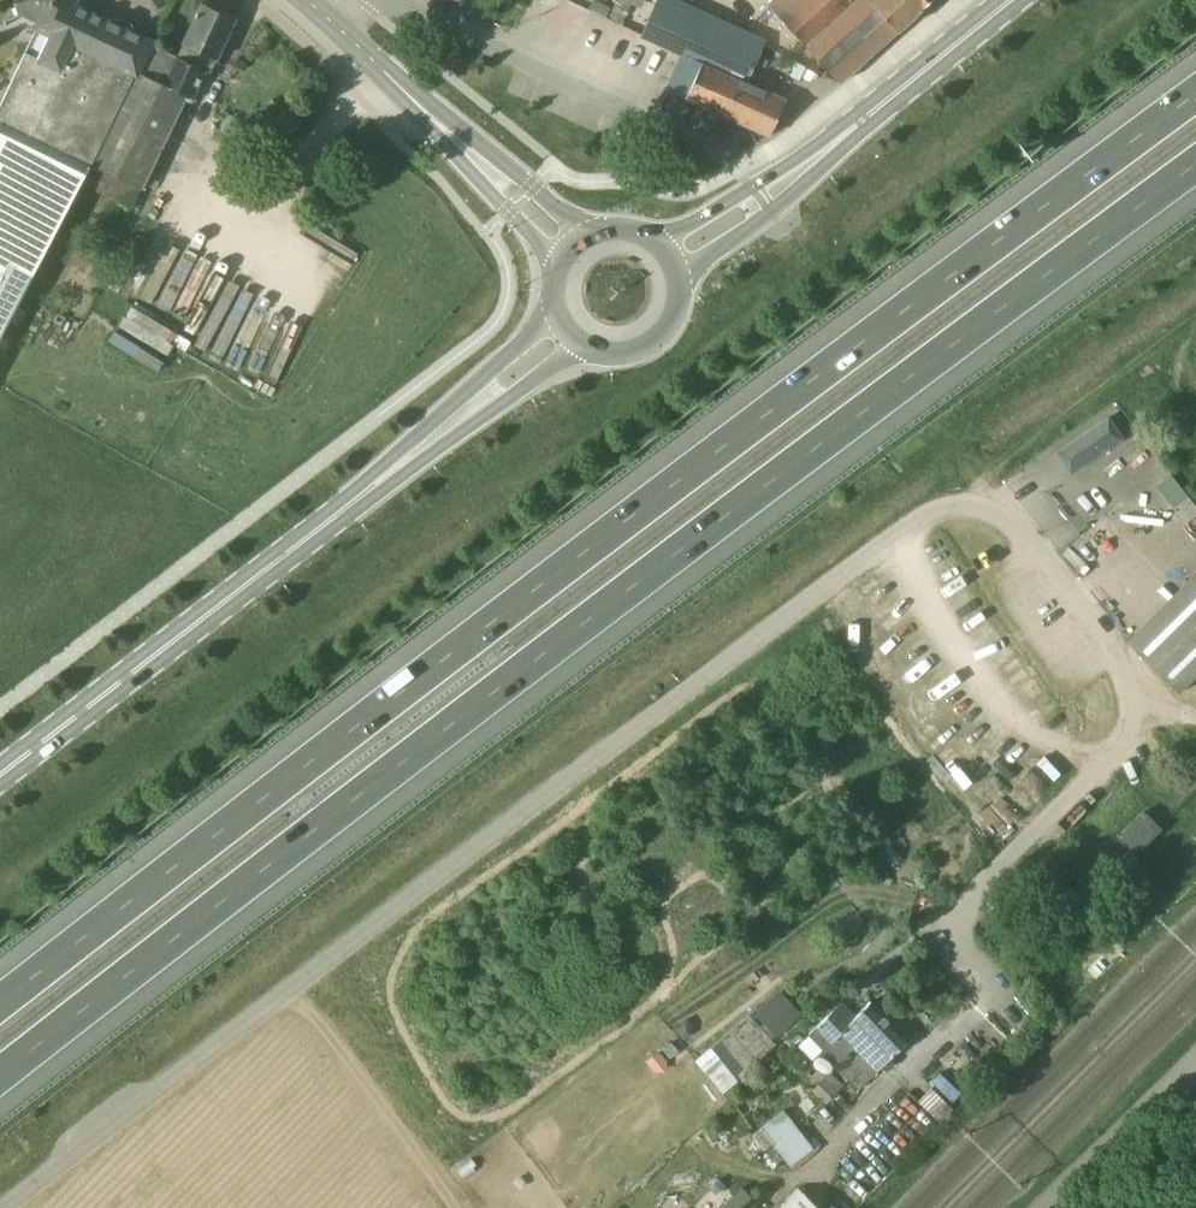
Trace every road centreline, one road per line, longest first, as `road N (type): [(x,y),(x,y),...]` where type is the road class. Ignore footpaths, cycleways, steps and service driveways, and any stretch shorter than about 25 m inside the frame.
road 1 (motorway): [(1195,100),(0,1009)]
road 2 (motorway): [(0,1085),(1195,177)]
road 3 (unclassified): [(6,1207),(785,622),(952,509),(987,509),(1007,520)]
road 4 (unclassified): [(1021,1015),(937,926),(1125,739),(1132,712),(1128,685),(1007,520)]
road 5 (secondary): [(0,776),(402,463)]
road 6 (secondary): [(674,273),(786,199),(859,123)]
road 7 (secondary): [(859,123),(653,244)]
road 8 (secondary): [(558,315),(402,463)]
road 9 (secondary): [(402,463),(517,393),(579,343)]
road 10 (unclassified): [(1195,1058),(1042,1207)]
road 11 (secondary): [(859,123),(1013,0)]
road 12 (tertiary): [(583,242),(532,187),(441,126)]
road 13 (tertiary): [(441,126),(560,267)]
road 14 (tertiary): [(441,126),(307,0)]
road 15 (secondary): [(579,343),(625,355),(657,339),(676,308),(674,273)]

